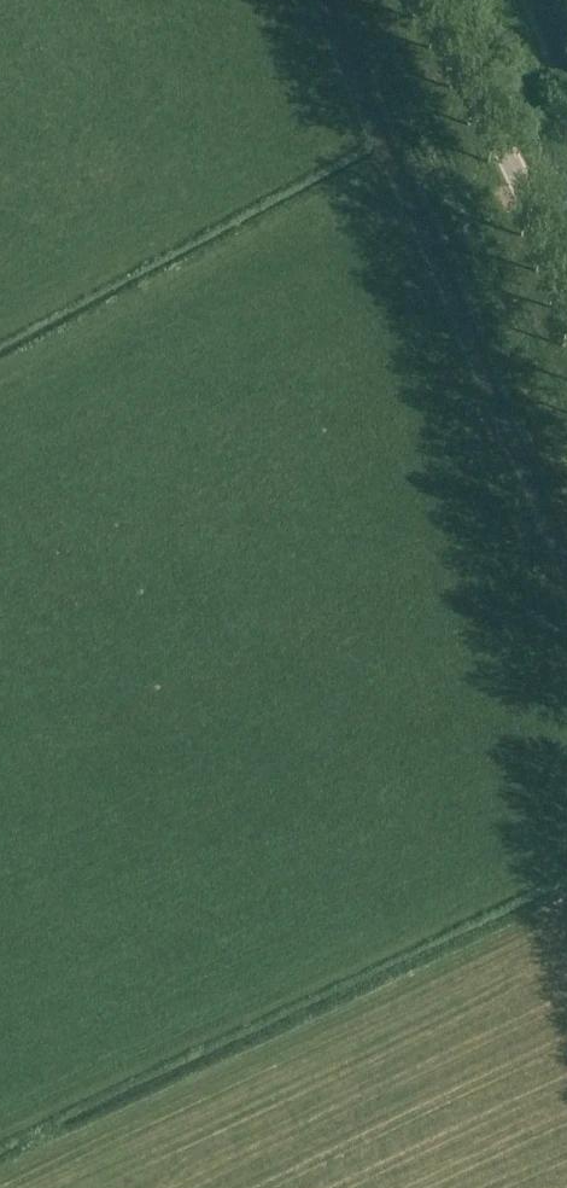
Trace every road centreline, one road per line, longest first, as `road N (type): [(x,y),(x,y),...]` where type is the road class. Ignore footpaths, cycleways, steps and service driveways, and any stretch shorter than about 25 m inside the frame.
road 1 (unclassified): [(566,307),(497,131),(423,0)]

